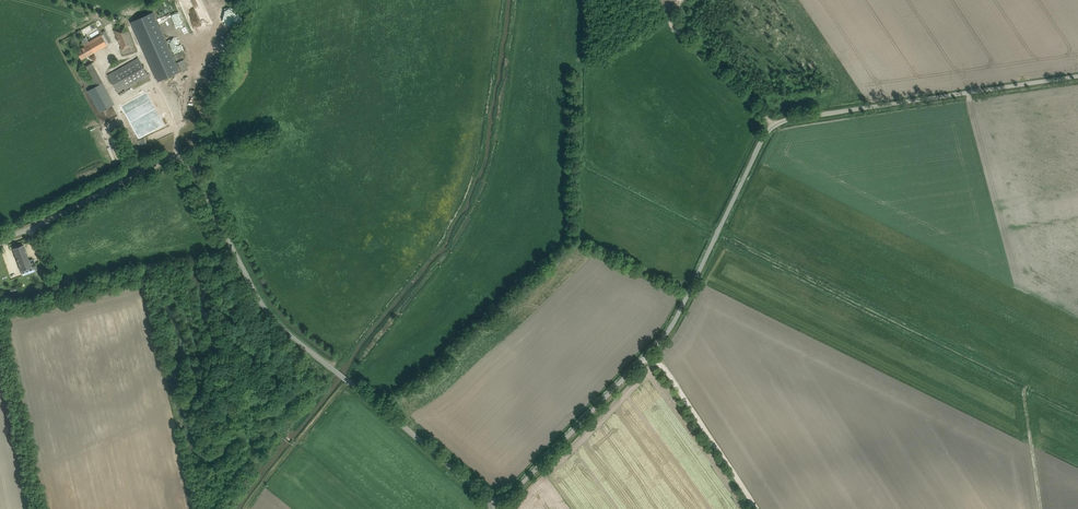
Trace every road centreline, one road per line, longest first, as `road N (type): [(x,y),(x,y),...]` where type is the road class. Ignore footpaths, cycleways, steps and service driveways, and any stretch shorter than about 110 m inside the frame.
road 1 (unclassified): [(497,501),(669,330),(774,124),(1077,76)]
road 2 (unclassified): [(0,239),(168,160),(183,160),(273,318),(497,501)]
road 3 (track): [(757,508),(647,355)]
road 4 (track): [(246,508),(348,381)]
road 5 (track): [(774,124),(670,20)]
road 6 (track): [(1030,384),(1043,508)]

